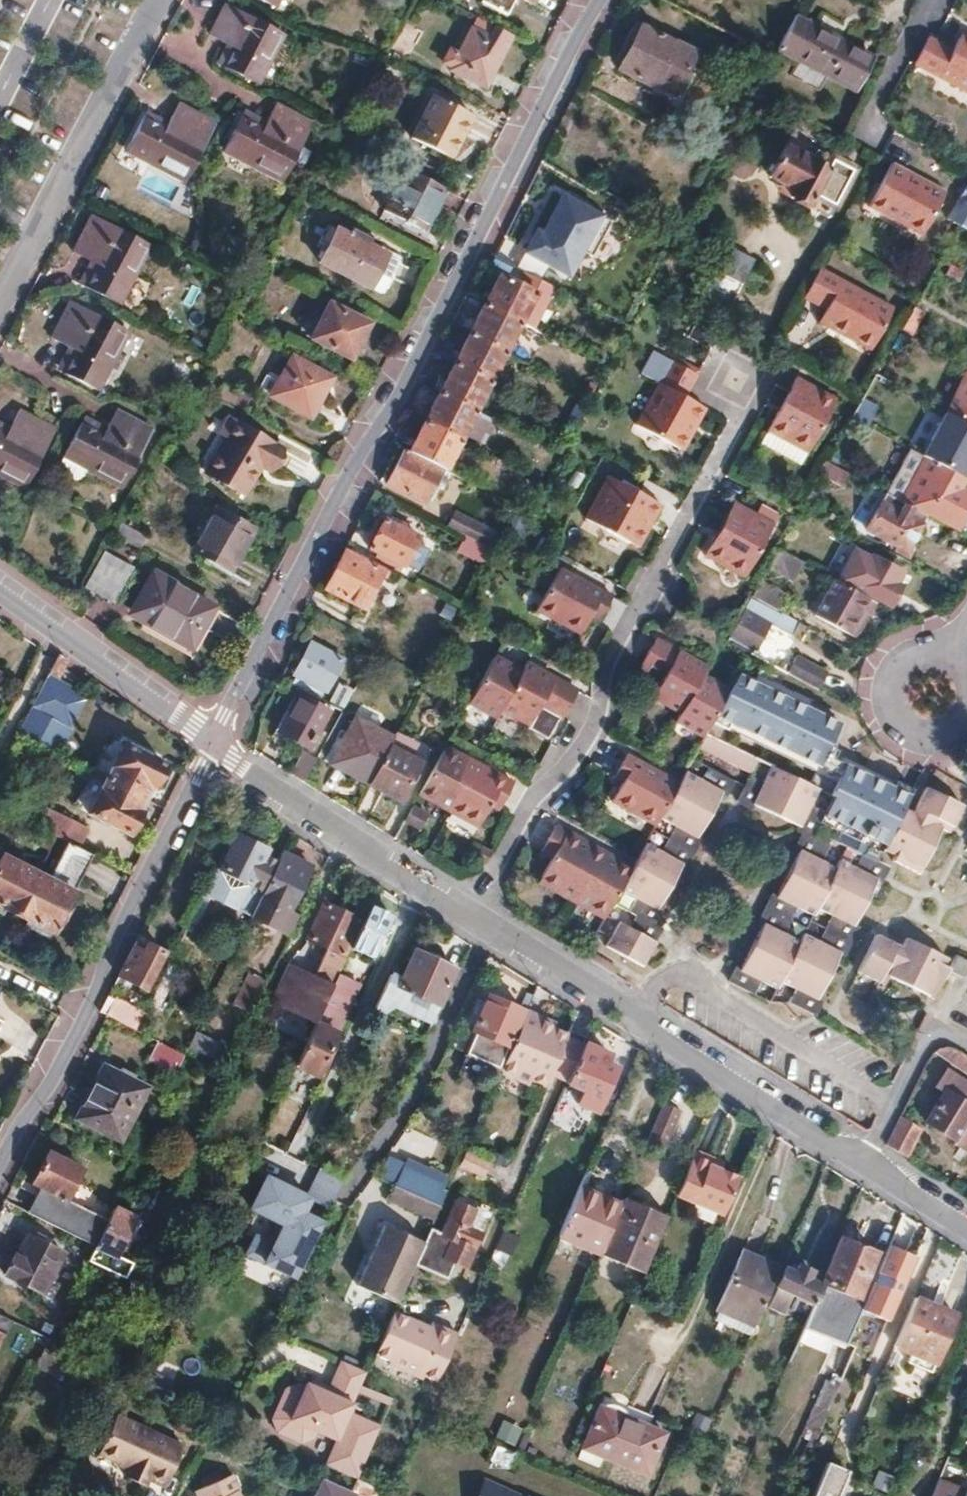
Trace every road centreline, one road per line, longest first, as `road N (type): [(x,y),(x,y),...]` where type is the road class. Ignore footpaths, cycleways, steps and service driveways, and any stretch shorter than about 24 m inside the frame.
road 1 (residential): [(217,740),(597,0)]
road 2 (unclassified): [(732,384),(735,421),(617,642),(583,747),(532,801),(471,917)]
road 3 (residential): [(0,1170),(217,740)]
road 4 (residential): [(865,1167),(471,917)]
road 5 (residential): [(0,297),(157,0)]
road 6 (residential): [(471,917),(217,740)]
road 7 (residential): [(0,588),(217,740)]
road 8 (unclassified): [(957,647),(910,649),(891,672),(889,702),(918,735),(948,736),(966,726)]
road 9 (unclassified): [(966,1050),(950,1040),(925,1042),(865,1167)]
road 10 (unclassified): [(879,146),(875,113),(934,0)]

